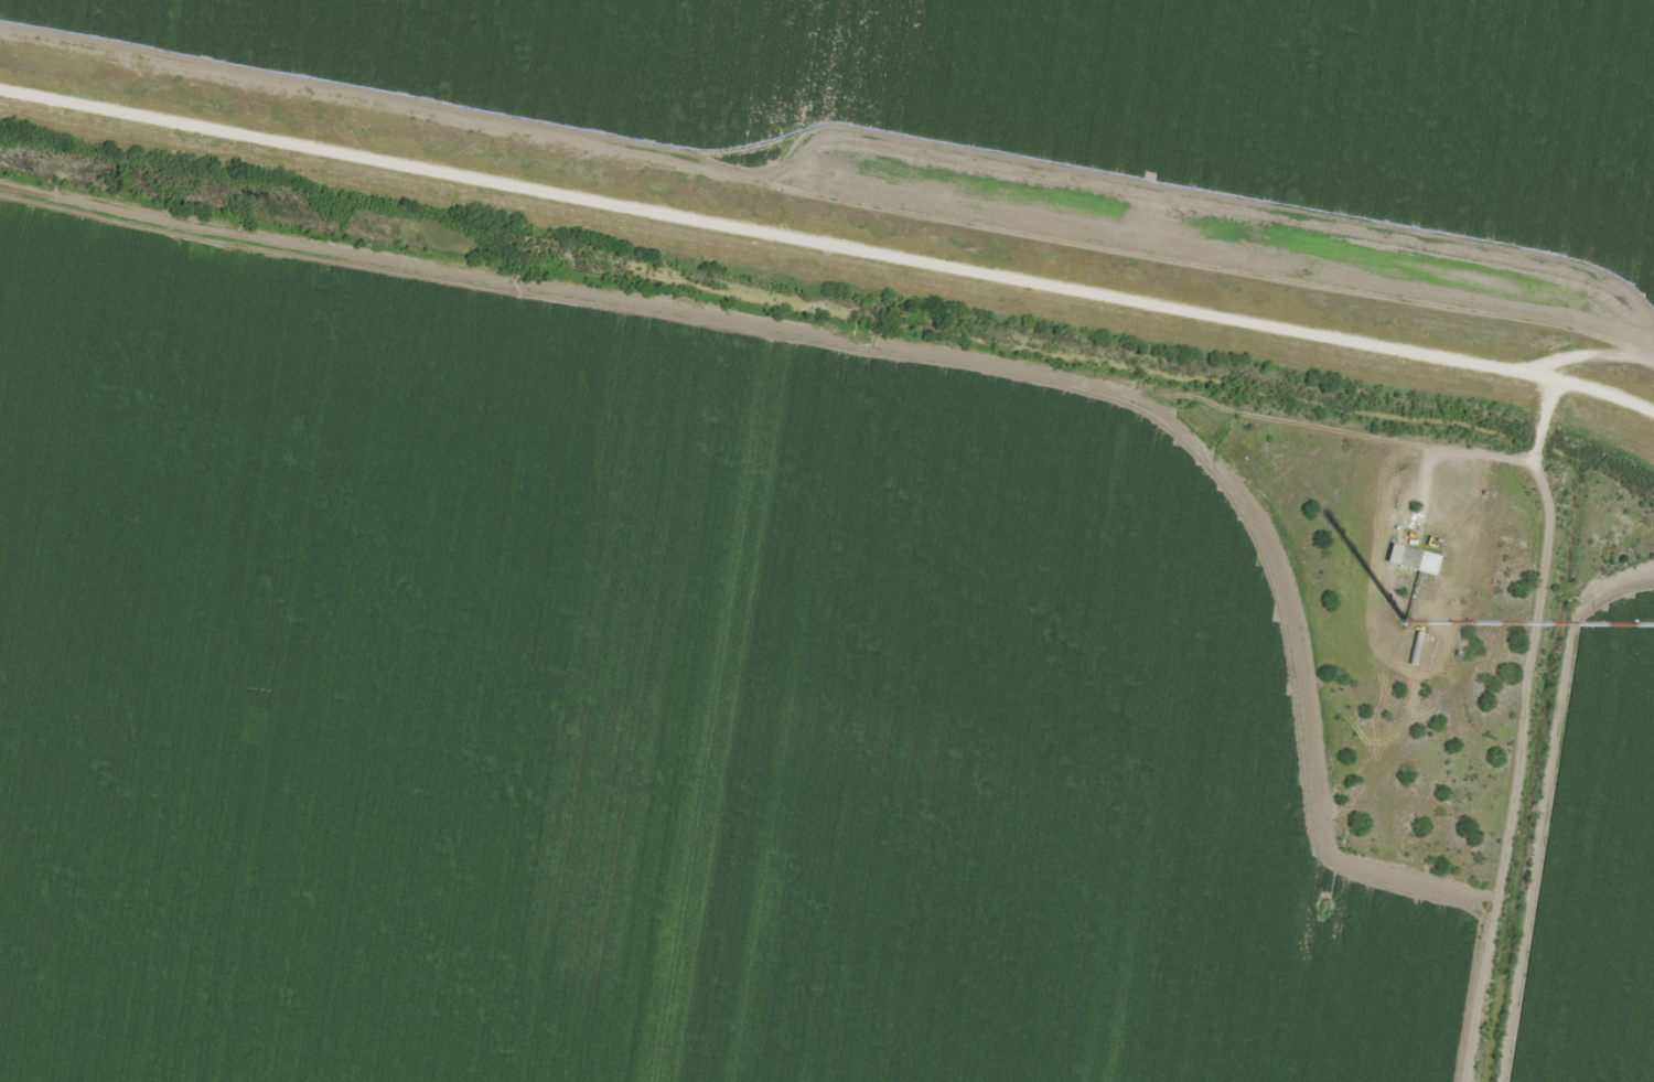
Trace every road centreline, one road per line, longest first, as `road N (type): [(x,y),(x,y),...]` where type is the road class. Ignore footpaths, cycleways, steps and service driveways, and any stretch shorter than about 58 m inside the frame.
road 1 (residential): [(0,82),(675,213),(1505,344),(1653,382)]

